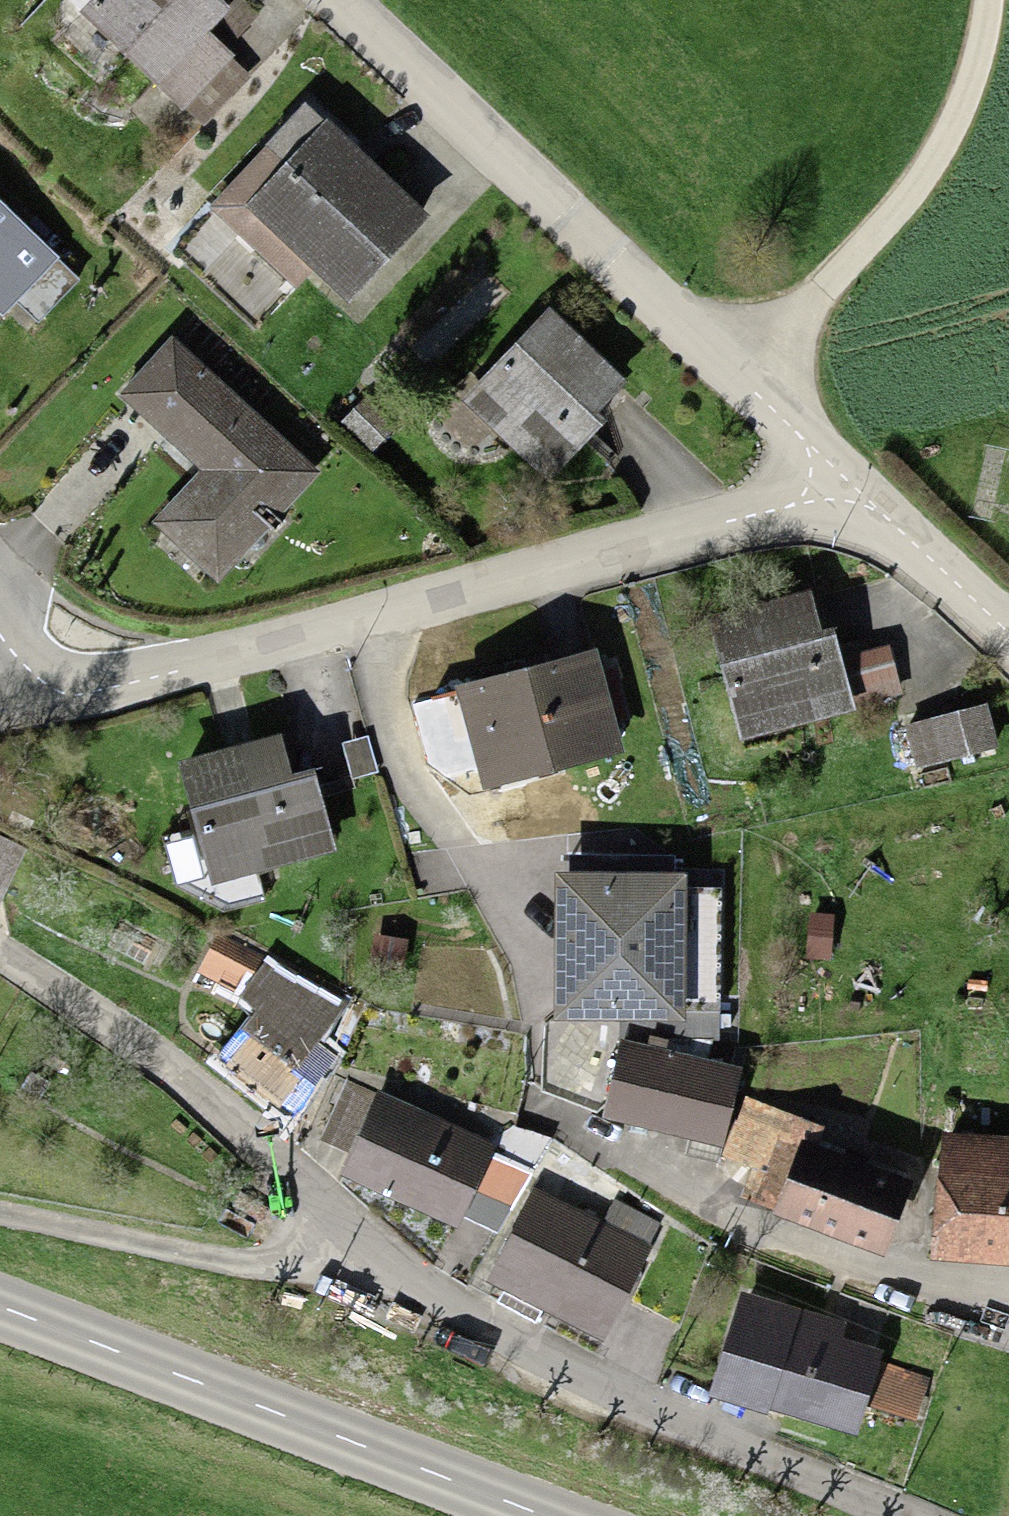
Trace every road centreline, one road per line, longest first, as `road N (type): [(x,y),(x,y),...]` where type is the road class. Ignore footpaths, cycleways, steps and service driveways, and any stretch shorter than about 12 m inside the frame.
road 1 (residential): [(864,1515),(479,1344),(395,1286),(155,1073),(0,967)]
road 2 (residential): [(848,492),(121,694)]
road 3 (residential): [(848,492),(331,0)]
road 4 (primary): [(547,1515),(0,1306)]
road 5 (track): [(741,391),(889,229),(940,154),(972,93),(986,0)]
road 6 (residential): [(584,1130),(731,1232),(901,1297),(1008,1301)]
road 7 (residential): [(1008,648),(848,492)]
road 8 (residential): [(0,580),(121,694)]
road 9 (residential): [(121,694),(0,717)]

